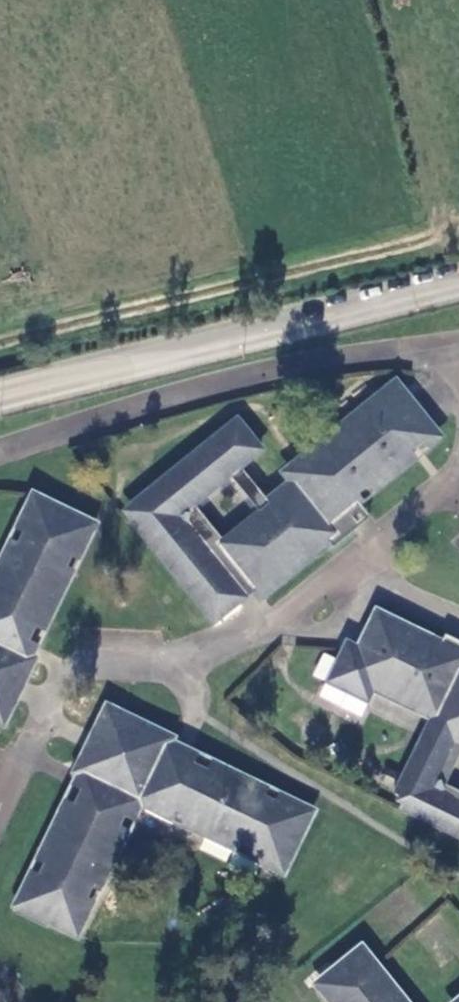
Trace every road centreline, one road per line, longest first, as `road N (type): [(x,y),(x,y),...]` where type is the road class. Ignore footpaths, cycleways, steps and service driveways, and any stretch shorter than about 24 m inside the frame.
road 1 (unclassified): [(0,395),(458,280)]

